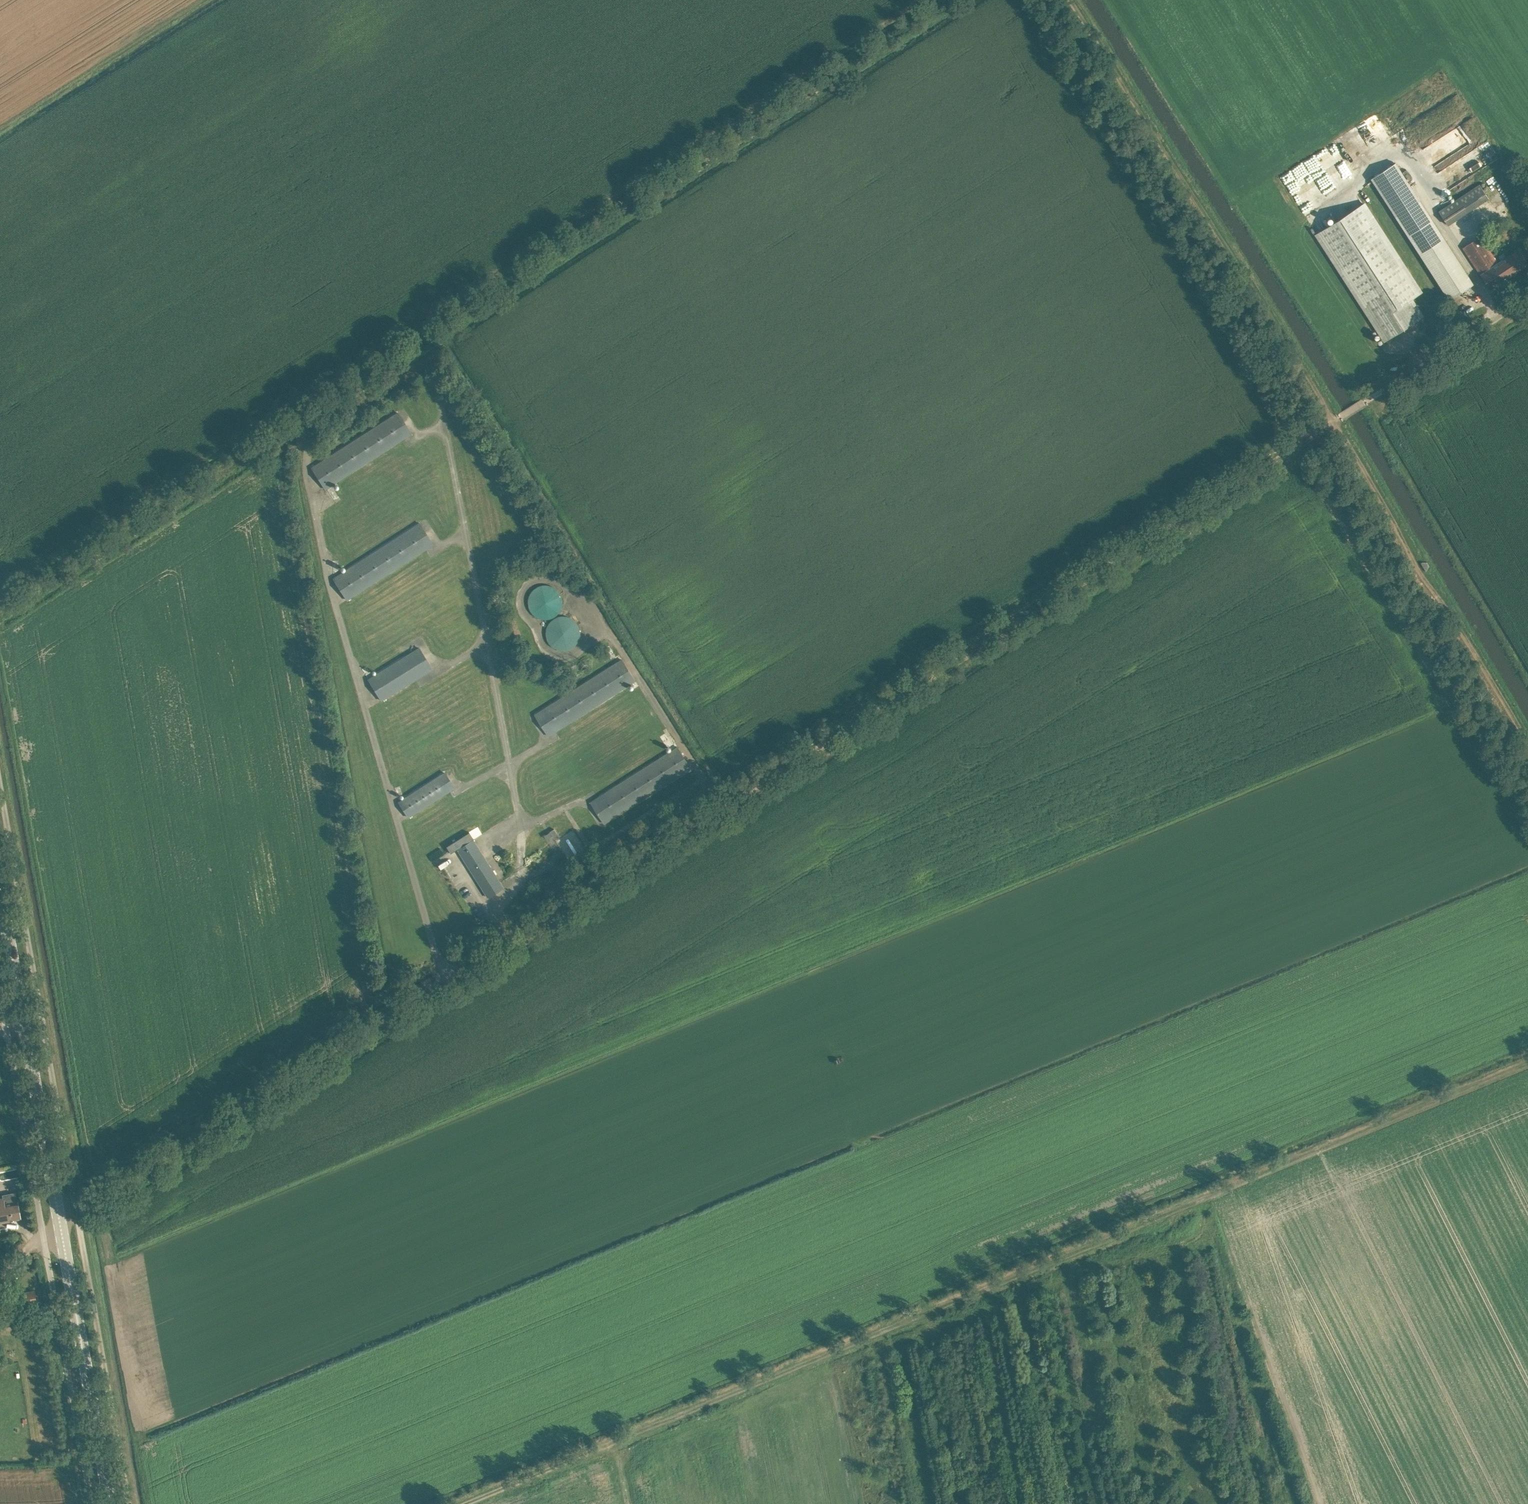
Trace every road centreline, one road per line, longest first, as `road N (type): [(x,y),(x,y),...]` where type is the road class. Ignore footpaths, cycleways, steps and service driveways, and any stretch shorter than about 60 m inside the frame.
road 1 (track): [(1527,1067),(481,1503)]
road 2 (track): [(0,610),(952,0)]
road 3 (unclassified): [(77,1212),(737,800)]
road 4 (track): [(737,800),(1334,422)]
road 5 (unclassified): [(77,1212),(0,785)]
road 6 (track): [(1527,740),(1334,422)]
road 7 (primary): [(61,1225),(0,887)]
road 8 (unclassified): [(130,1503),(77,1212)]
road 9 (primary): [(111,1503),(61,1225)]
road 10 (unclassified): [(43,1236),(91,1503)]
road 11 (unclassified): [(0,994),(43,1236)]
road 12 (unclassified): [(1334,422),(1527,298)]

